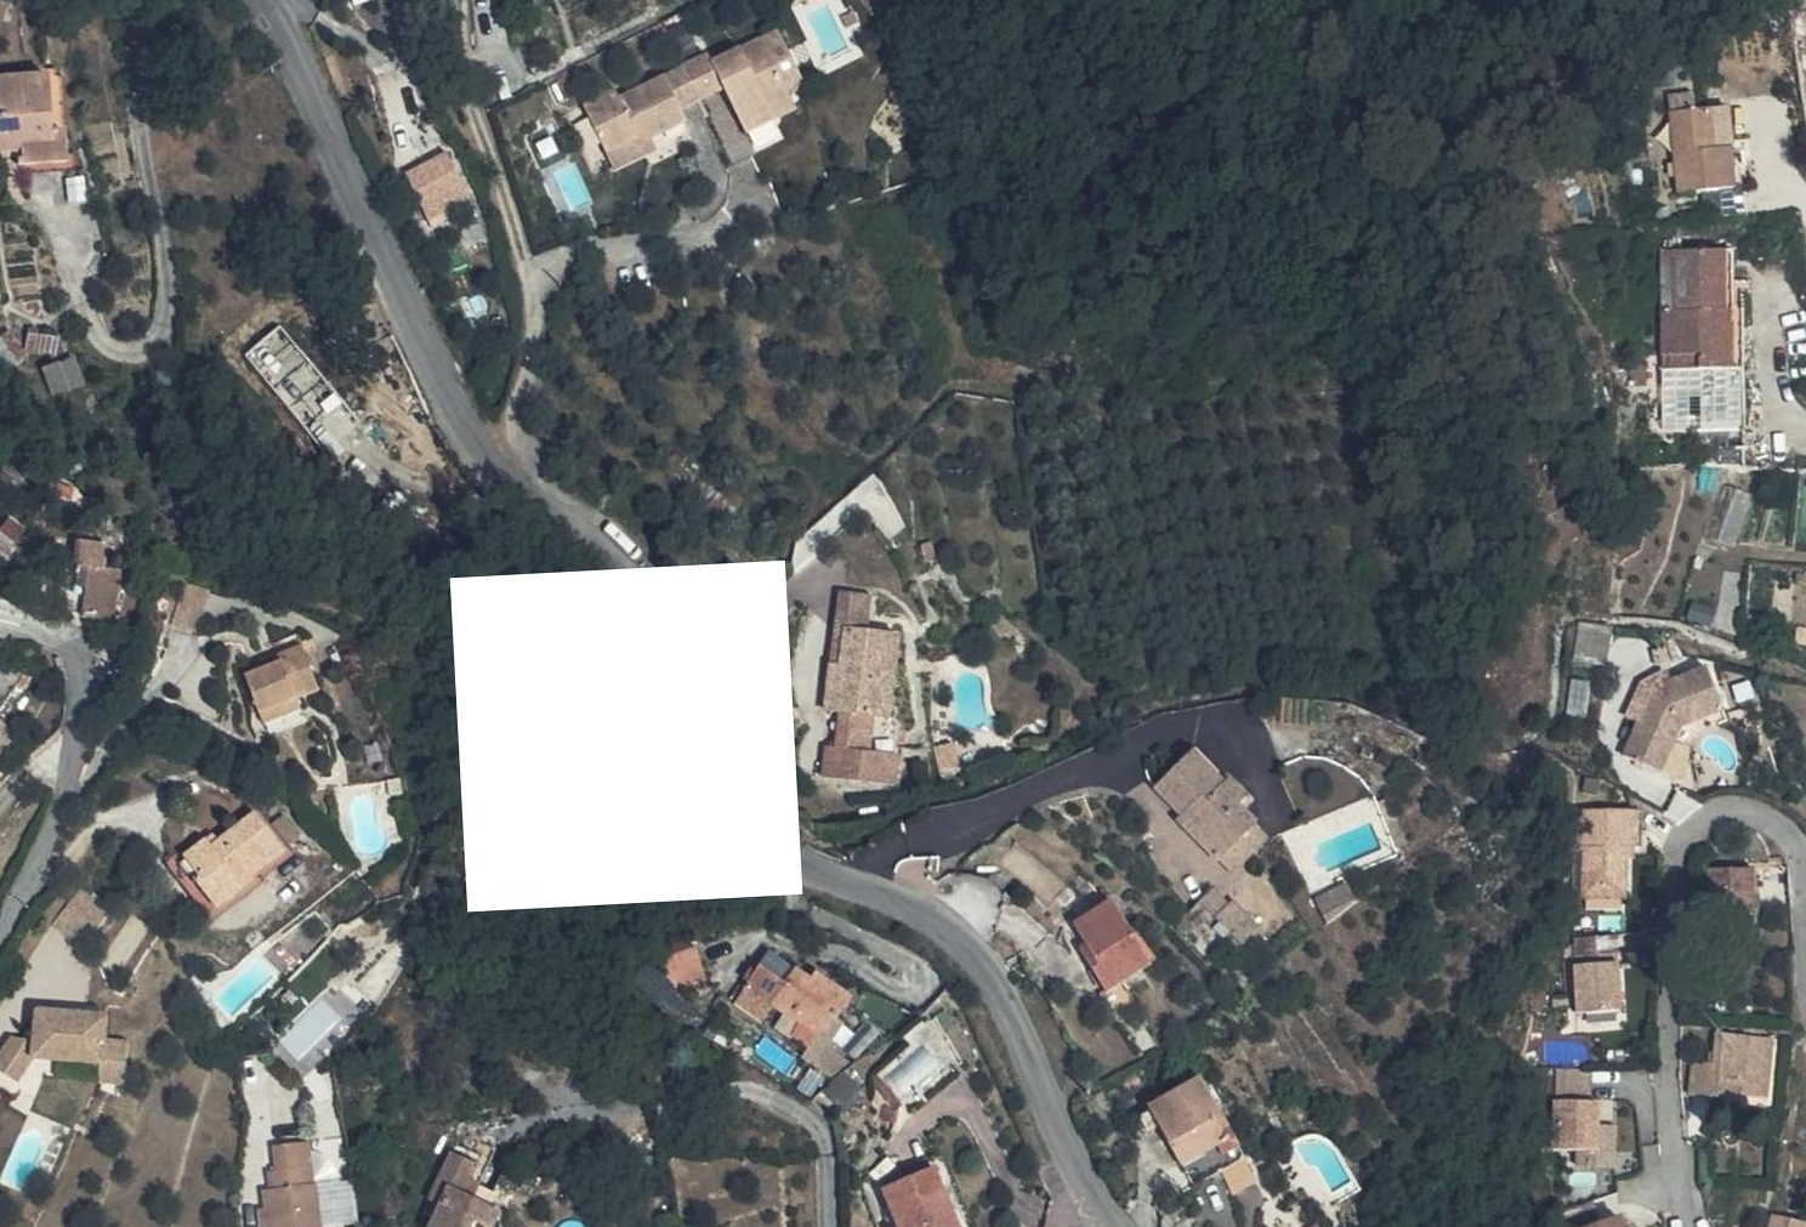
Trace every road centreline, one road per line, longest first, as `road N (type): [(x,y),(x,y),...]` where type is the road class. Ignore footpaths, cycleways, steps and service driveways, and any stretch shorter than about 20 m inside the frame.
road 1 (tertiary): [(264,0),(464,423),(520,498),(599,555),(667,633),(737,781),(781,851),(950,925),(969,942),(1003,992),(1100,1207),(1119,1226)]
road 2 (residential): [(1805,906),(1801,857),(1778,831),(1751,818),(1722,814),(1692,828),(1670,860),(1662,907),(1676,1197)]
road 3 (residential): [(89,686),(70,775),(40,857),(0,932)]

